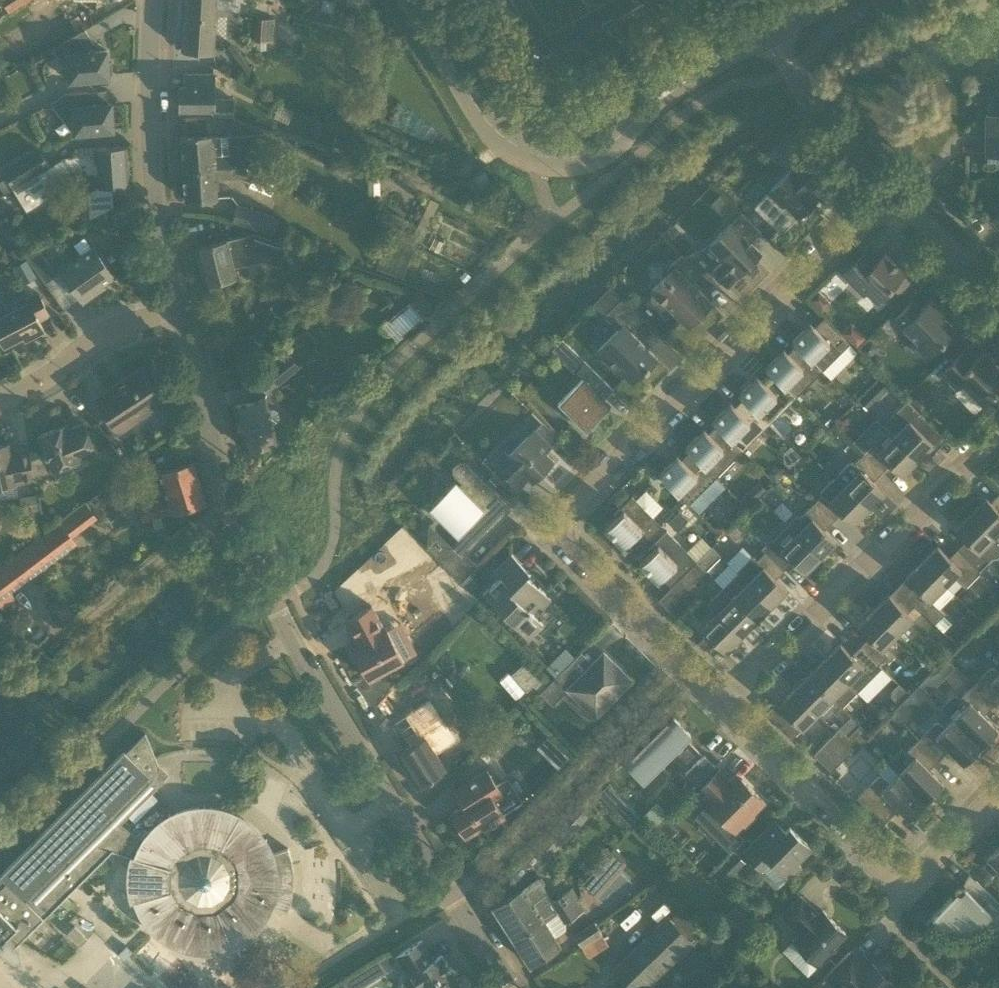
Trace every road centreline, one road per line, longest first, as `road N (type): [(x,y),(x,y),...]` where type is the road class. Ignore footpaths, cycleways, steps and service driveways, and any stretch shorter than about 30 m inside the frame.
road 1 (residential): [(504,982),(387,803),(276,604),(237,520),(177,312)]
road 2 (residential): [(720,700),(560,539),(561,522),(892,190)]
road 3 (residential): [(998,763),(881,889),(858,849),(720,700)]
road 4 (residential): [(720,700),(965,455),(977,459),(998,438)]
road 5 (residential): [(177,312),(148,133),(155,0)]
road 6 (tertiary): [(536,158),(512,146),(461,90),(407,0)]
road 7 (residential): [(177,312),(114,327),(54,373),(0,394)]
road 8 (residential): [(892,190),(805,93),(774,38)]
road 9 (residential): [(892,190),(998,300)]
road 10 (tertiary): [(536,158),(596,154),(659,98)]
road 11 (tertiary): [(764,19),(690,62),(659,98)]
road 12 (tertiary): [(659,98),(774,38)]

